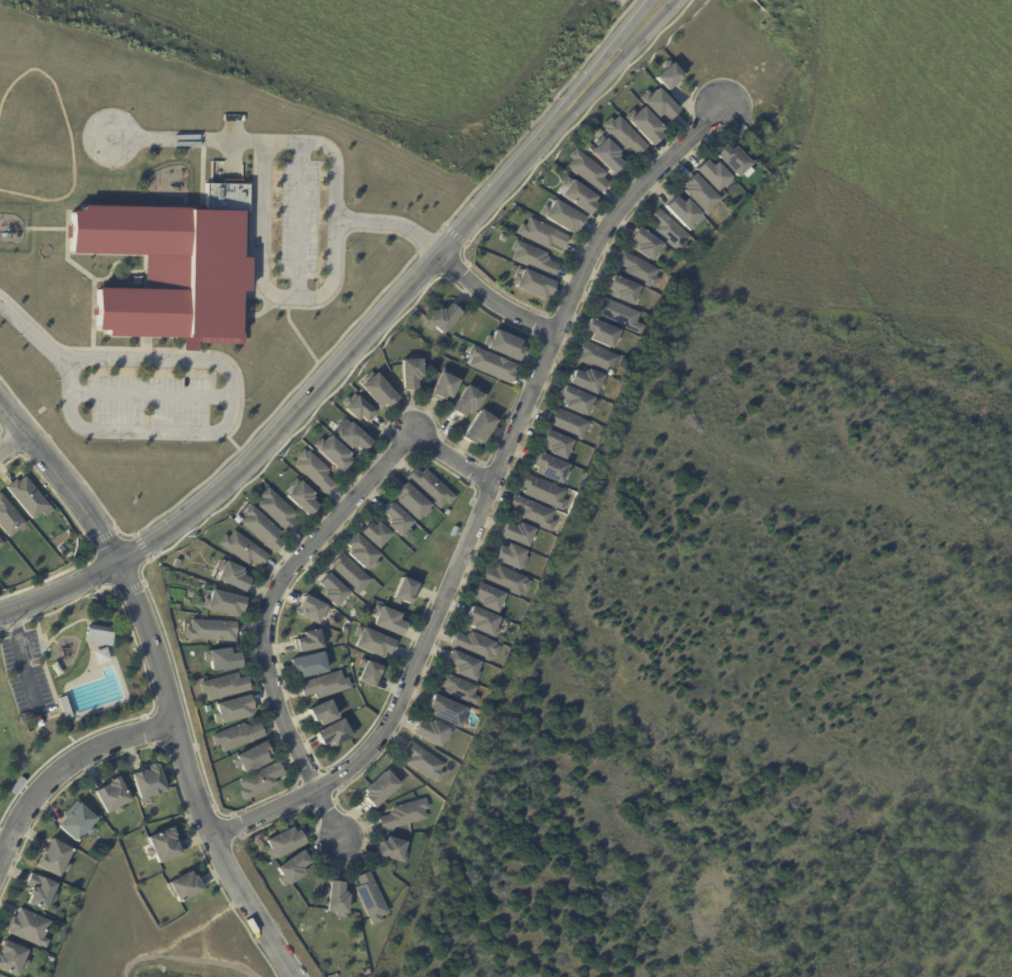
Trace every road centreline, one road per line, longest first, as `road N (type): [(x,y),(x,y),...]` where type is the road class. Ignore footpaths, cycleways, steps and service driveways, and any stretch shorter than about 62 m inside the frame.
road 1 (residential): [(724,107),(642,186),(599,244),(390,723),(371,750),(321,791),(211,835)]
road 2 (tertiary): [(0,614),(71,589),(143,548),(270,441),(660,0)]
road 3 (residential): [(0,406),(134,591),(211,835),(293,976)]
road 4 (residential): [(341,840),(272,692),(265,622),(275,590),(415,432),(493,486)]
road 5 (residential): [(0,862),(58,774),(105,746),(172,726)]
road 6 (residential): [(556,332),(484,294),(438,251)]

